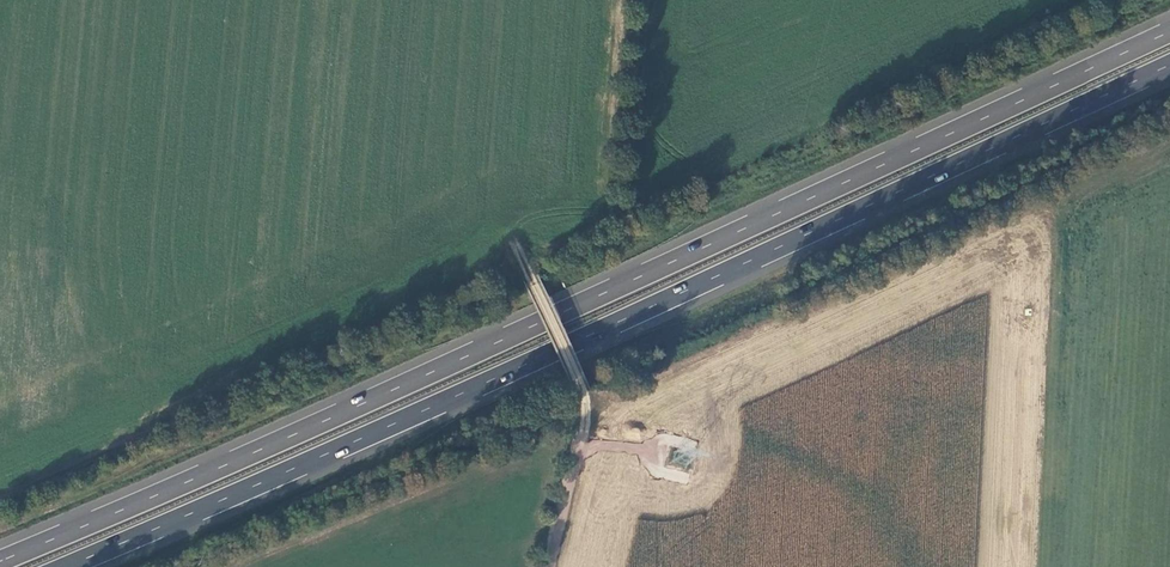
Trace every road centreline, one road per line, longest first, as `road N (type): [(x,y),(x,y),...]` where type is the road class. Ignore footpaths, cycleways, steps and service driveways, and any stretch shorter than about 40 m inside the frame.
road 1 (trunk): [(1169,31),(536,325),(0,561)]
road 2 (trunk): [(65,566),(549,354),(1169,65)]
road 3 (track): [(511,237),(584,394),(549,566)]

